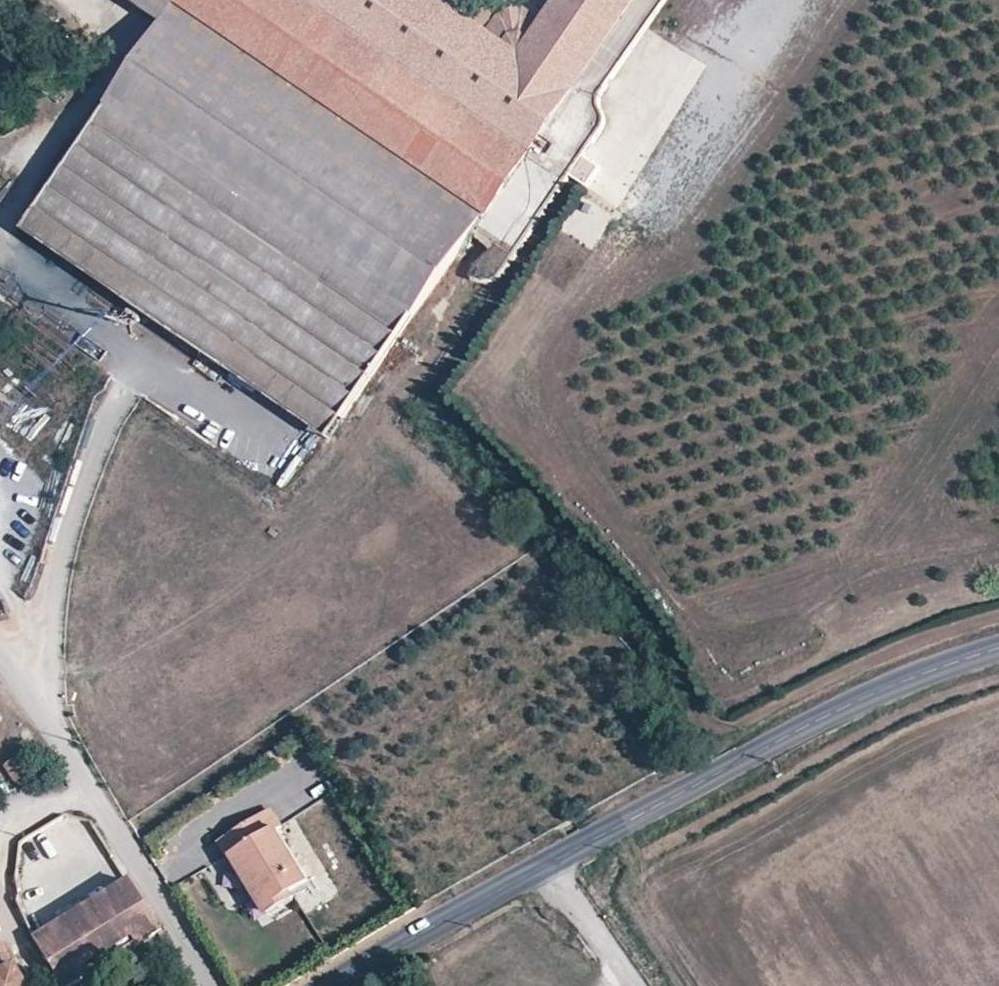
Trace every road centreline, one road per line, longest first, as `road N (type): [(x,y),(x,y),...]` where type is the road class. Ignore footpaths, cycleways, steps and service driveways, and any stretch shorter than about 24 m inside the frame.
road 1 (tertiary): [(998,649),(884,691),(324,985)]
road 2 (unclassified): [(0,659),(124,843),(205,985)]

